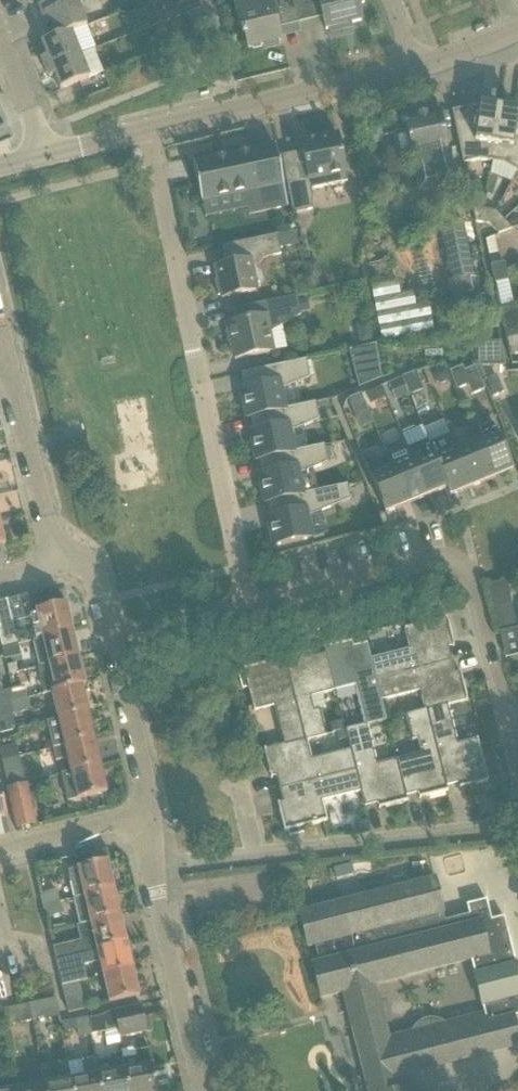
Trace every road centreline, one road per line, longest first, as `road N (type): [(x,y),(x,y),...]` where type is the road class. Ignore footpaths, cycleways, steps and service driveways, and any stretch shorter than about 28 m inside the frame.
road 1 (unclassified): [(248,603),(145,129)]
road 2 (unclassified): [(507,725),(456,562),(432,558),(248,603)]
road 3 (unclassified): [(153,863),(501,823),(517,809)]
road 4 (residential): [(145,129),(414,68)]
road 5 (residential): [(66,562),(49,536),(0,335)]
road 6 (residential): [(198,1090),(153,863)]
road 7 (residential): [(145,813),(108,637)]
road 8 (residential): [(0,848),(145,813)]
road 9 (unclassified): [(248,603),(108,637)]
road 10 (unclassified): [(46,153),(0,35)]

